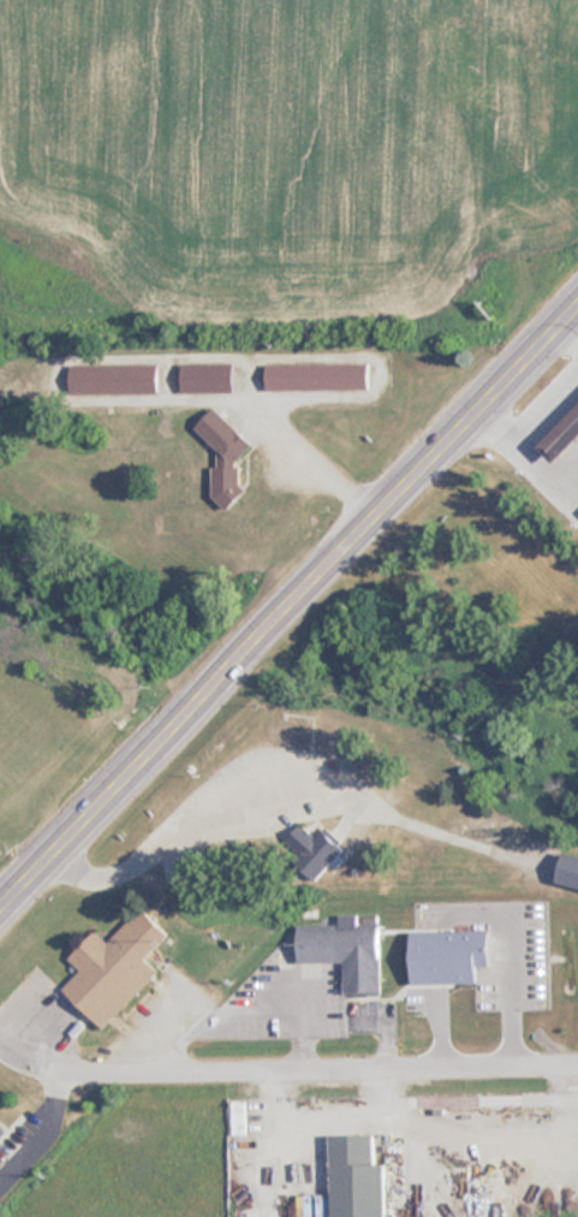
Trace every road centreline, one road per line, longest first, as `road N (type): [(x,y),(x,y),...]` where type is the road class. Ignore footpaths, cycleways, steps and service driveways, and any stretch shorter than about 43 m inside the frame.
road 1 (primary): [(0,899),(577,300)]
road 2 (residential): [(0,1049),(96,1071),(577,1062)]

